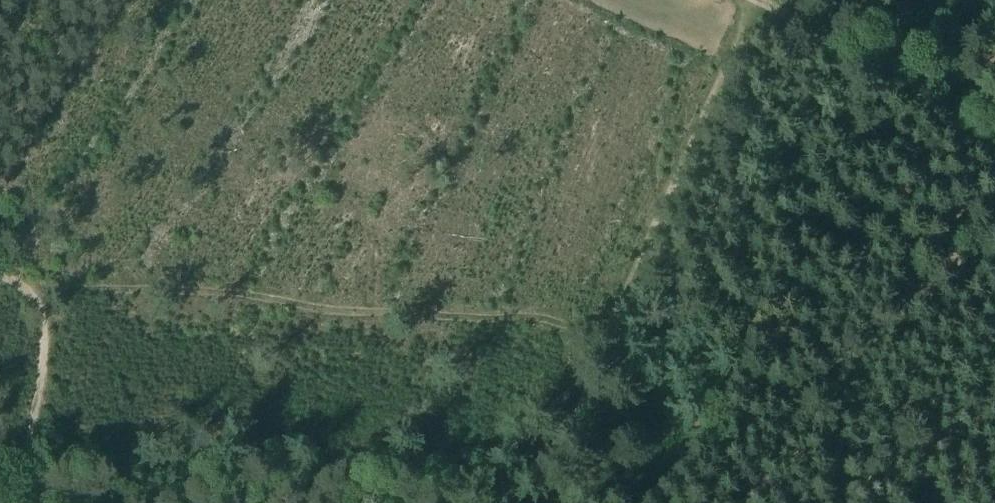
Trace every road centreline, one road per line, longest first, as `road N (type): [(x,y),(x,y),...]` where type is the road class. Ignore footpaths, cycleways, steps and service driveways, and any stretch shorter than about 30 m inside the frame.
road 1 (track): [(994,151),(937,102),(766,0)]

